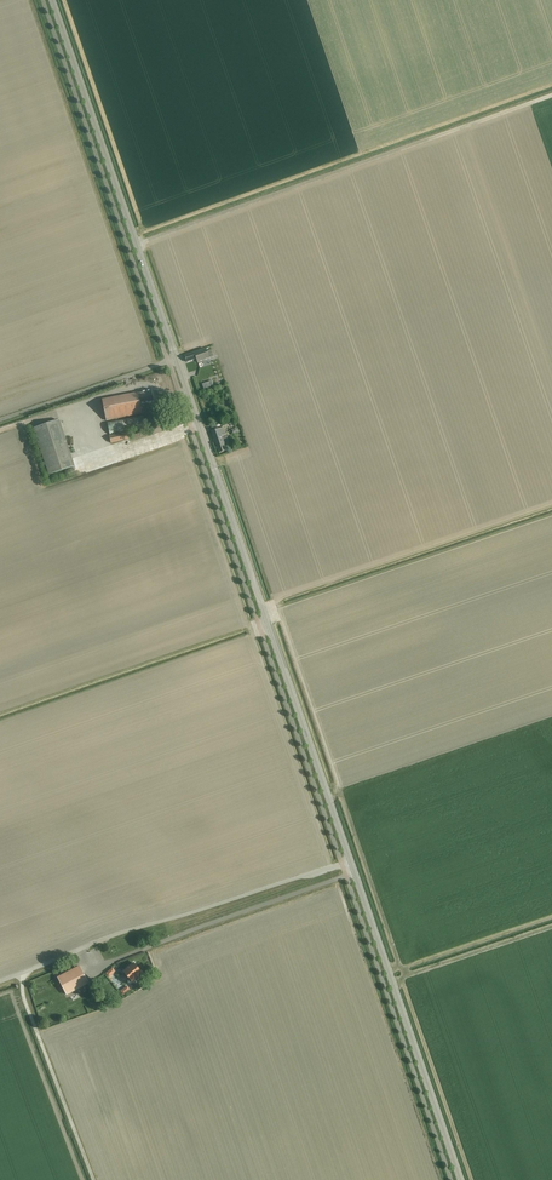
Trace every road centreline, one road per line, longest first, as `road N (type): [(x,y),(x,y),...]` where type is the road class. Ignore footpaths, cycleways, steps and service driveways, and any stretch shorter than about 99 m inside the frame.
road 1 (secondary): [(351,861),(52,0)]
road 2 (unclassified): [(22,973),(115,935),(351,861)]
road 3 (secondary): [(460,1179),(351,861)]
road 4 (unclassified): [(96,1179),(26,1004),(22,973)]

